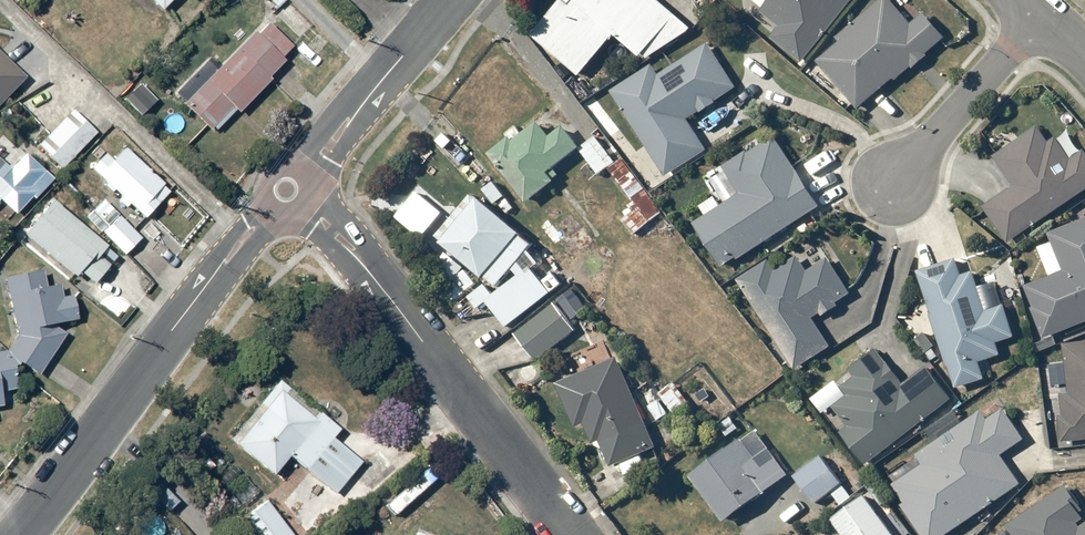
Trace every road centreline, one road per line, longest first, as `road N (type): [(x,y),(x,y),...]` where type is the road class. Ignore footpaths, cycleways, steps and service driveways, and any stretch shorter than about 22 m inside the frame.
road 1 (residential): [(304,204),(352,250),(572,534)]
road 2 (residential): [(28,523),(274,206)]
road 3 (residential): [(302,174),(452,0)]
road 4 (residential): [(1040,15),(891,184)]

